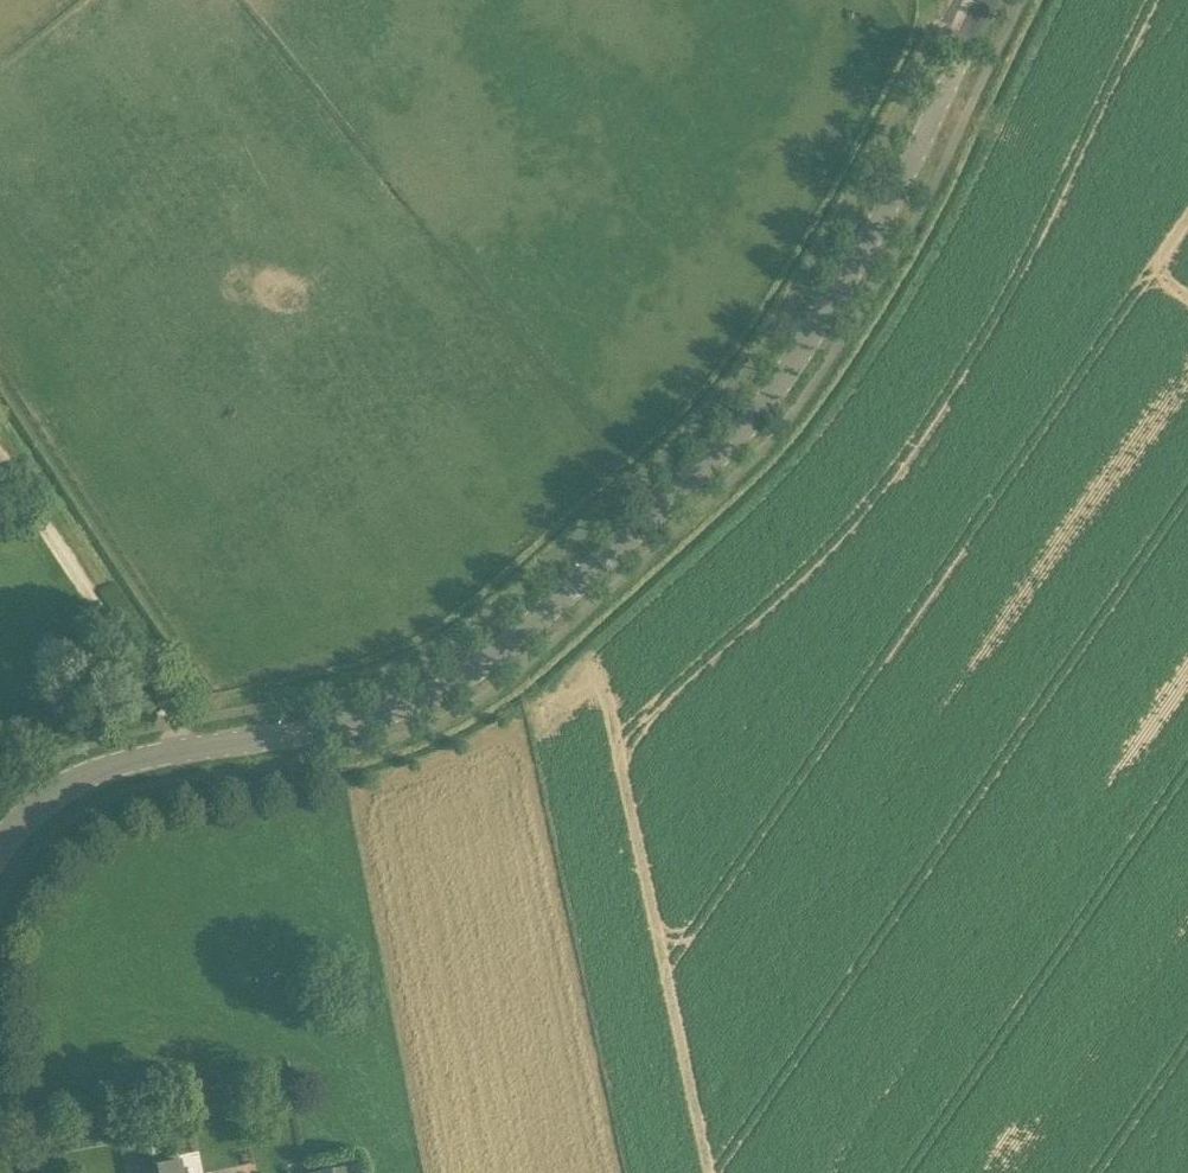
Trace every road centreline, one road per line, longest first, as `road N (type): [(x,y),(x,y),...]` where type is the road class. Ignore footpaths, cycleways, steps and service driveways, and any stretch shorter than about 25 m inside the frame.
road 1 (tertiary): [(0,859),(35,820),(94,779),(344,728),(448,690),(586,575),(755,418),(869,243),(996,0)]

